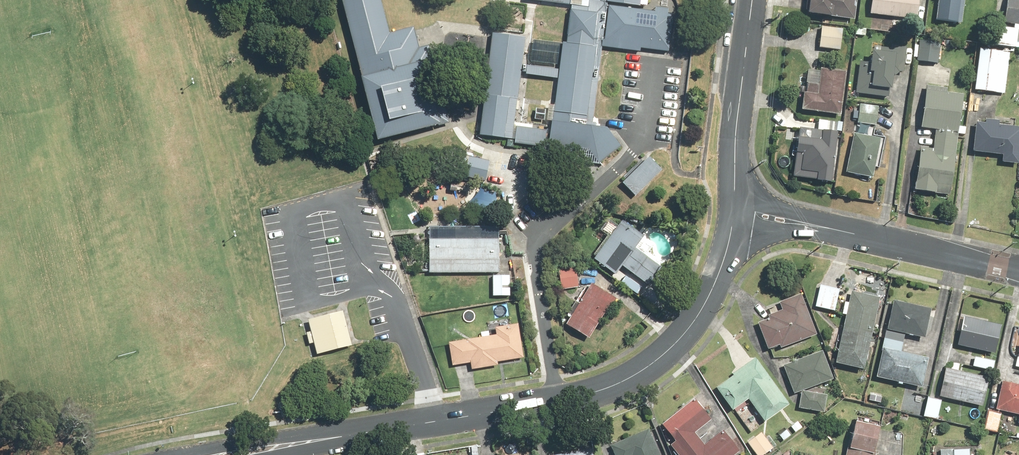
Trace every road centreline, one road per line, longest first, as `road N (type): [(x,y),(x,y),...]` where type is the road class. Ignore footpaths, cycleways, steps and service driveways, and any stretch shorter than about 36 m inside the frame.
road 1 (tertiary): [(236,454),(557,402),(637,374),(688,331),(709,299),(733,208)]
road 2 (residential): [(733,208),(1018,270)]
road 3 (tertiary): [(733,208),(754,0)]

